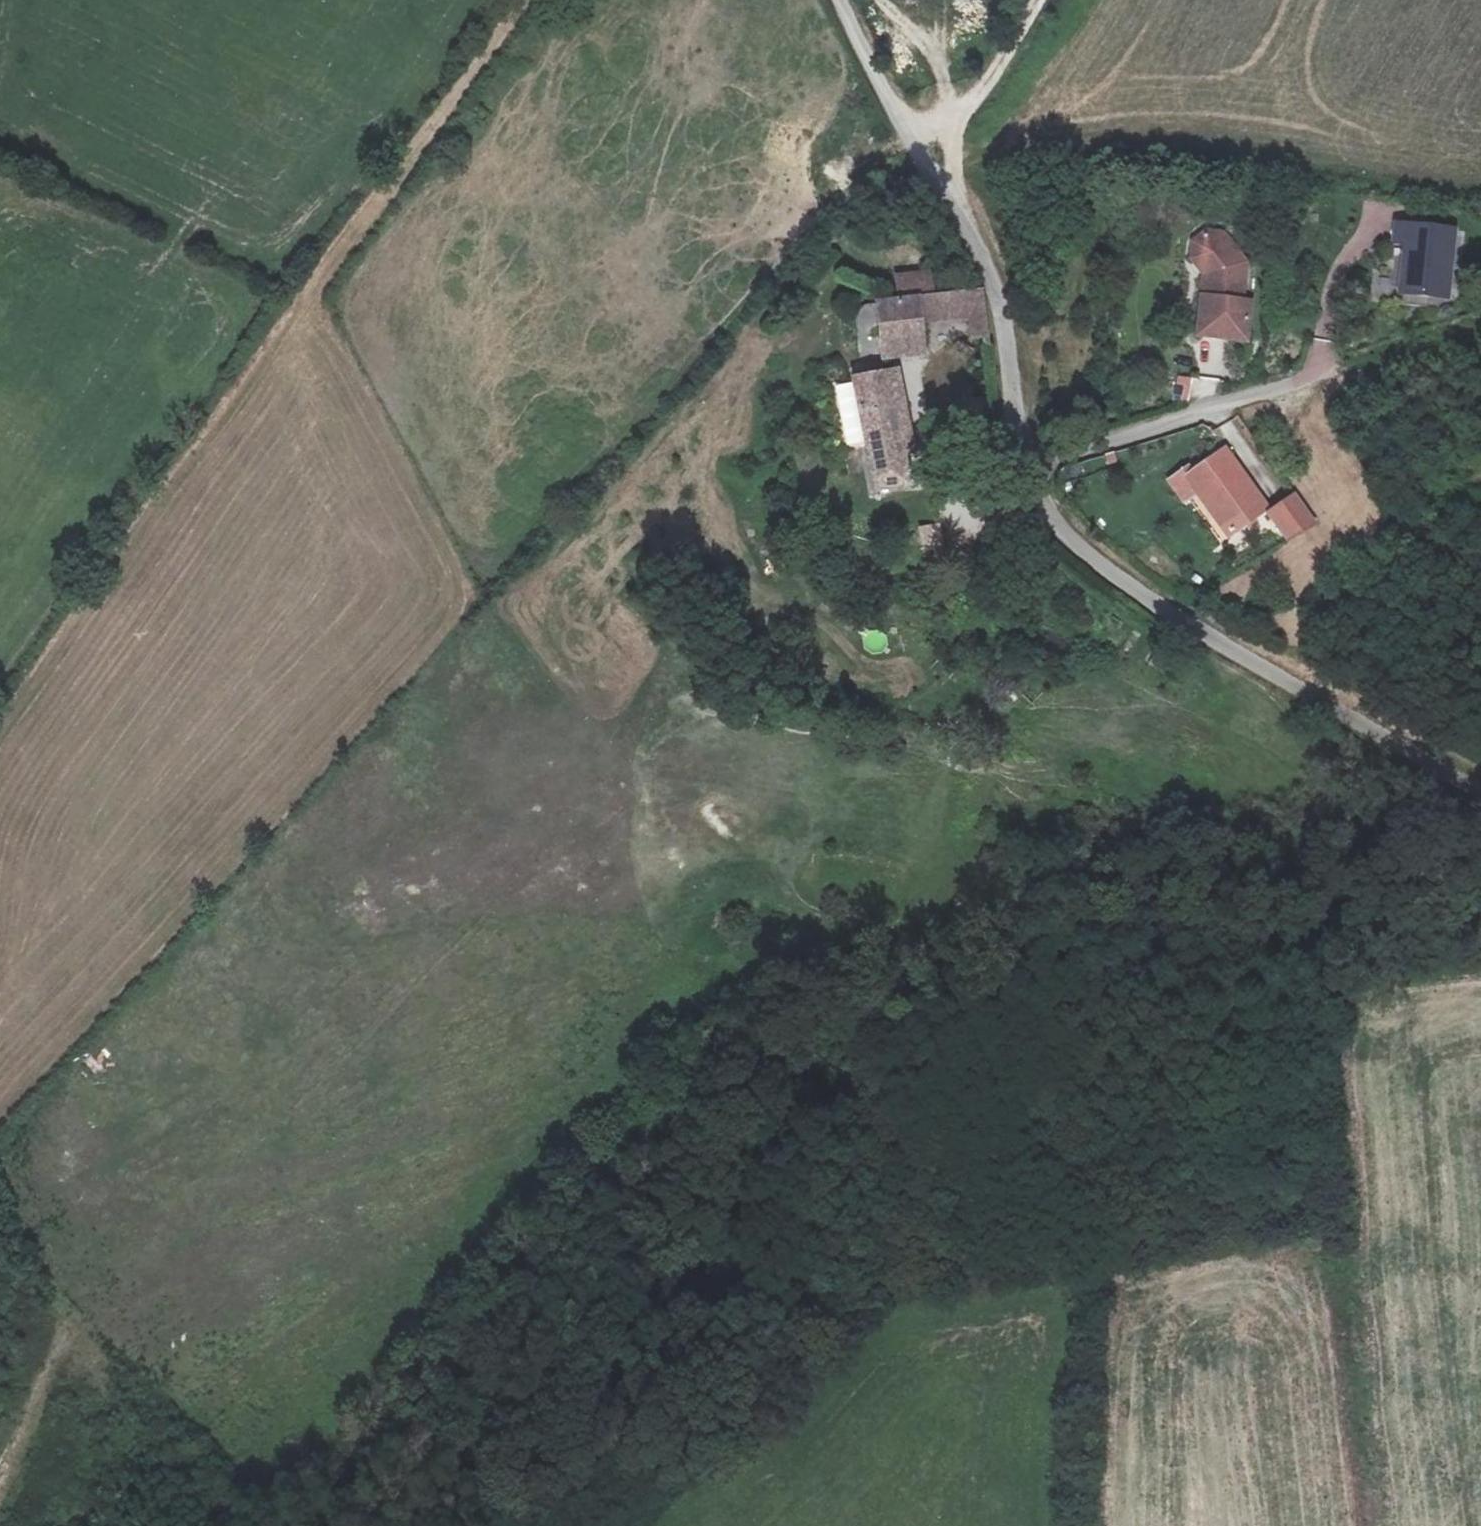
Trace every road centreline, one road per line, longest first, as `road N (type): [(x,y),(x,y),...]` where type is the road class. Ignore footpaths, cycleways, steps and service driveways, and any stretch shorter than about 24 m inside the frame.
road 1 (unclassified): [(1480,776),(1209,638),(1058,536),(1022,464)]
road 2 (unclassified): [(1022,464),(992,258),(916,146),(841,0)]
road 3 (unclassified): [(1335,375),(1022,464)]
road 4 (track): [(1038,0),(964,105),(916,146)]
road 5 (track): [(1480,324),(1335,375)]

